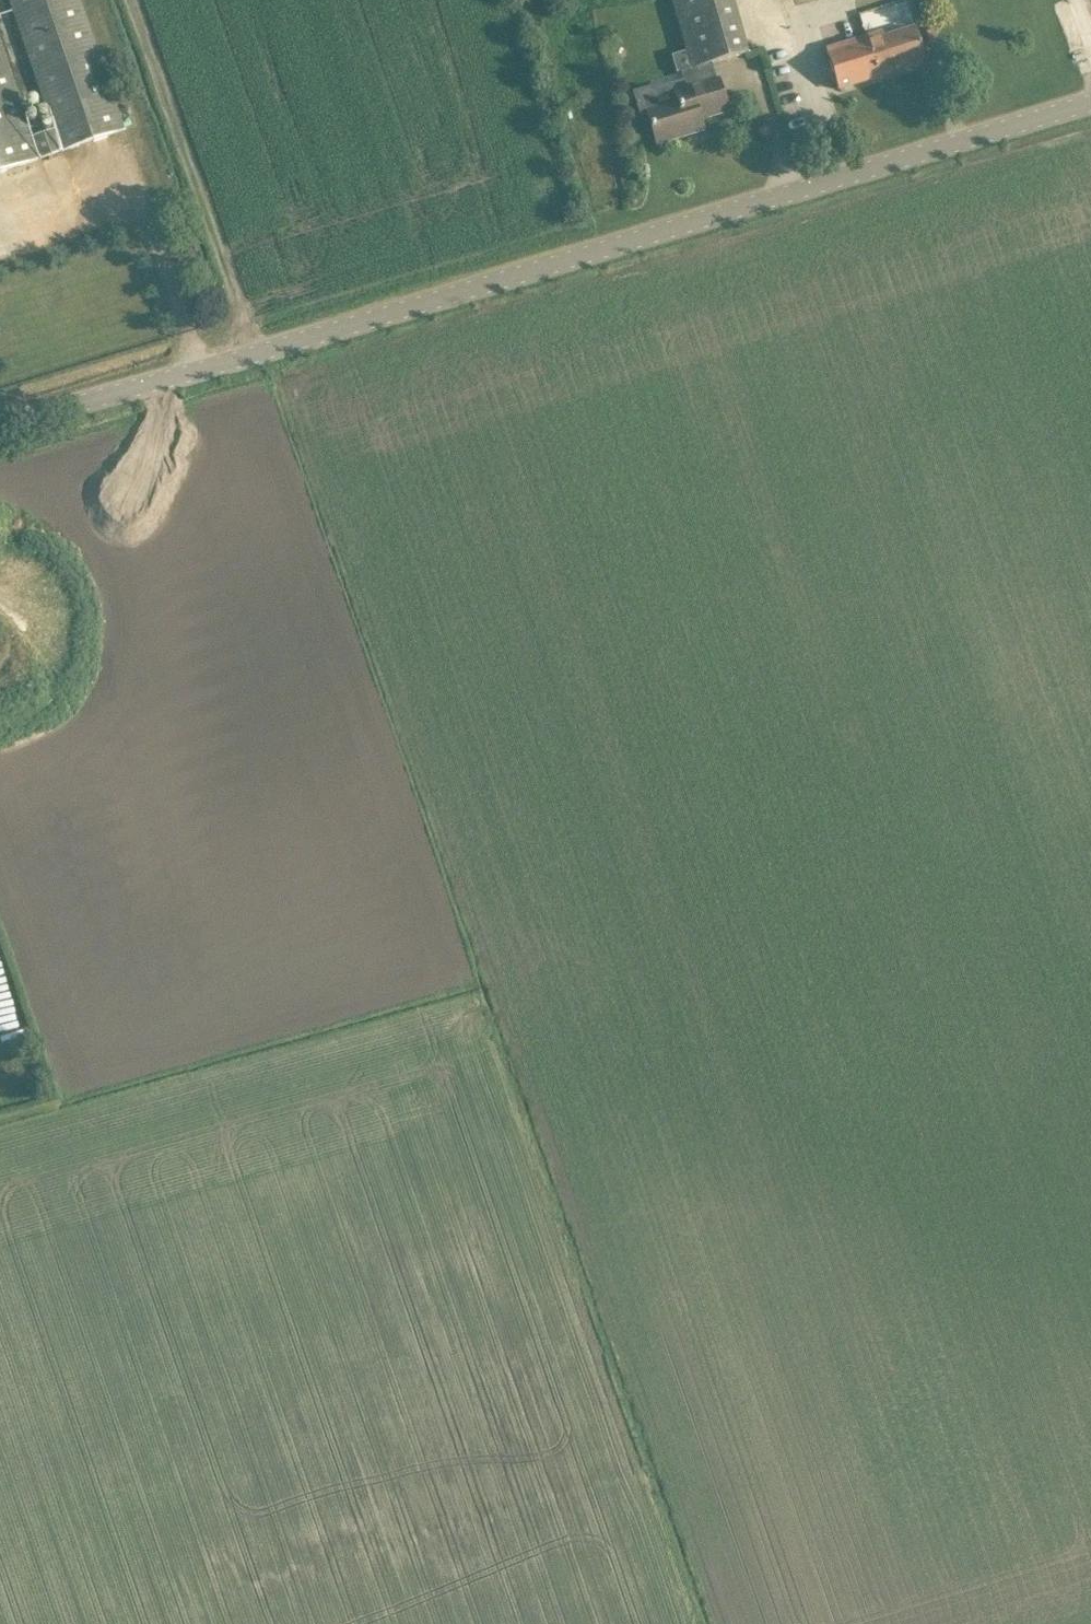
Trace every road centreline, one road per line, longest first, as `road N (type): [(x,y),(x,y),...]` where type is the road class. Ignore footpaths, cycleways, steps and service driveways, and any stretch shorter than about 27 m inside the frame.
road 1 (unclassified): [(0,431),(1090,103)]
road 2 (track): [(262,352),(138,0)]

